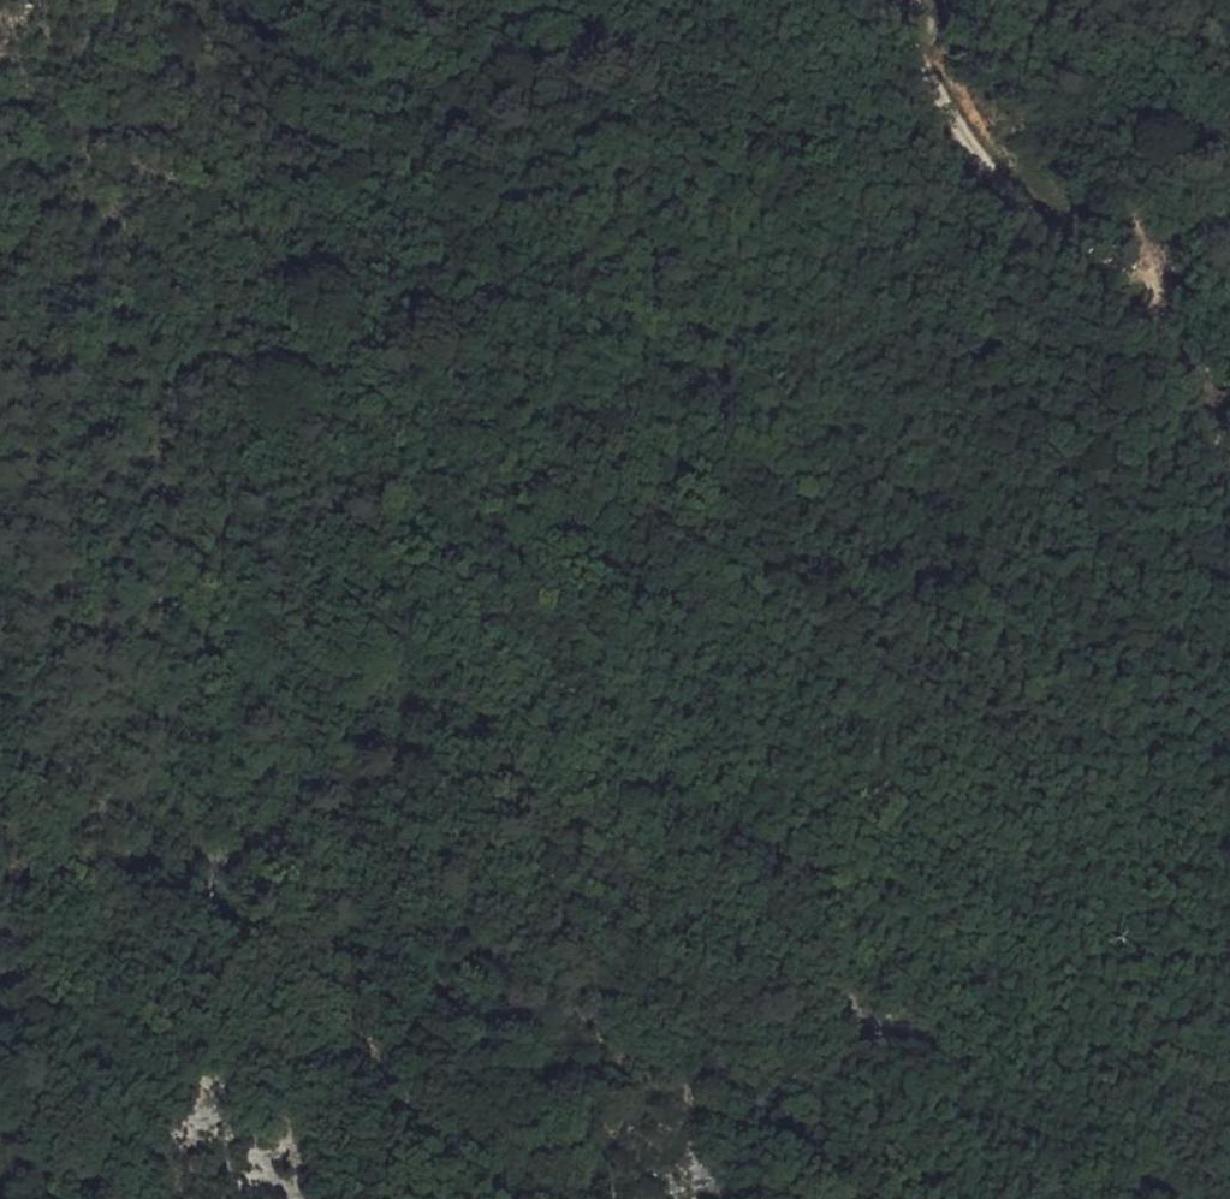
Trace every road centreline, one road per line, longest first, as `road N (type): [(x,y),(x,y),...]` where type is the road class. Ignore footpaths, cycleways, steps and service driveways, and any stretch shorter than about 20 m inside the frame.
road 1 (track): [(1229,444),(1186,341),(1098,248),(992,182),(930,64),(875,0)]

